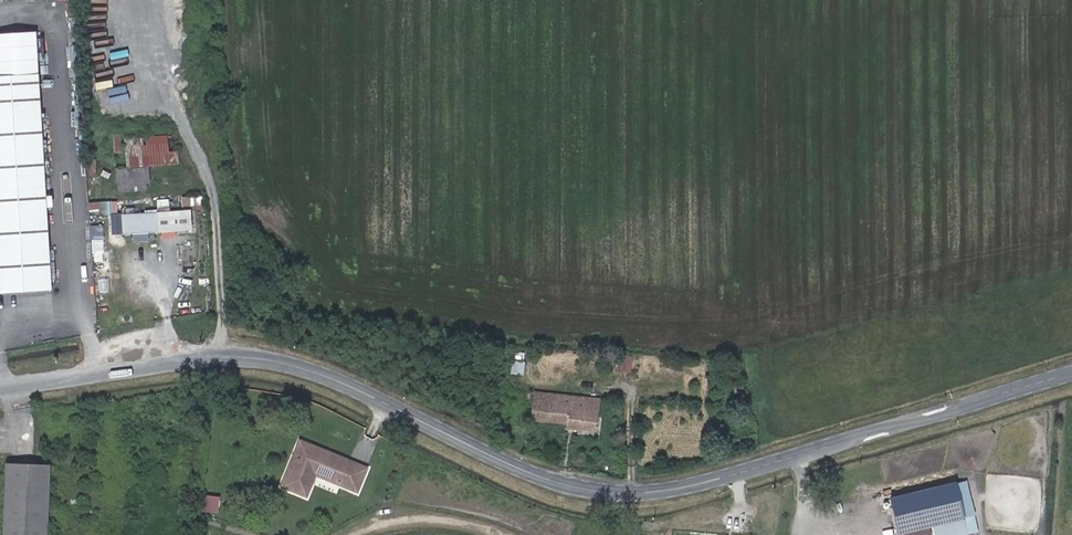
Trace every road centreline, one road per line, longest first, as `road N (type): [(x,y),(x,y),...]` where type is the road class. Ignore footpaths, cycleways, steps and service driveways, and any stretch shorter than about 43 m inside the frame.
road 1 (residential): [(1071,381),(657,497),(580,489),(288,368),(190,366),(0,393)]

